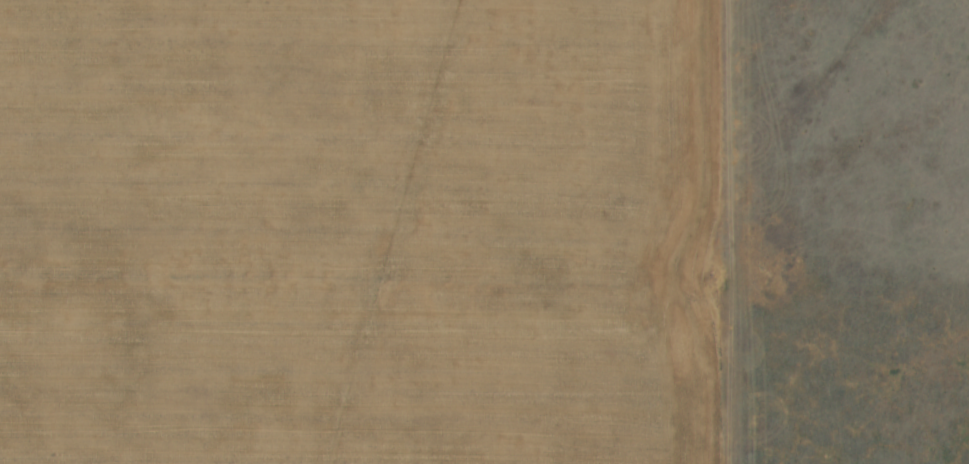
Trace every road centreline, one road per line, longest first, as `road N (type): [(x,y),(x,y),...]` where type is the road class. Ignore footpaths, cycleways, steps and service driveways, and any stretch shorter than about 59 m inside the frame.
road 1 (track): [(809,463),(813,356),(828,279),(968,278)]

